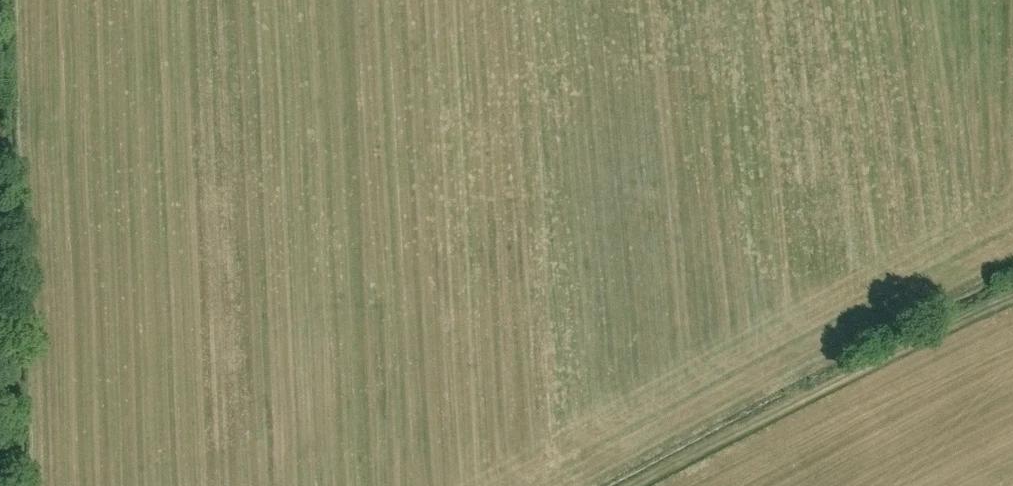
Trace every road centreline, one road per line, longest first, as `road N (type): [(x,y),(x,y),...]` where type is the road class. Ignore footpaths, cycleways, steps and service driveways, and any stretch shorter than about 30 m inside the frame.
road 1 (track): [(622,485),(1012,291)]
road 2 (track): [(5,485),(0,347)]

